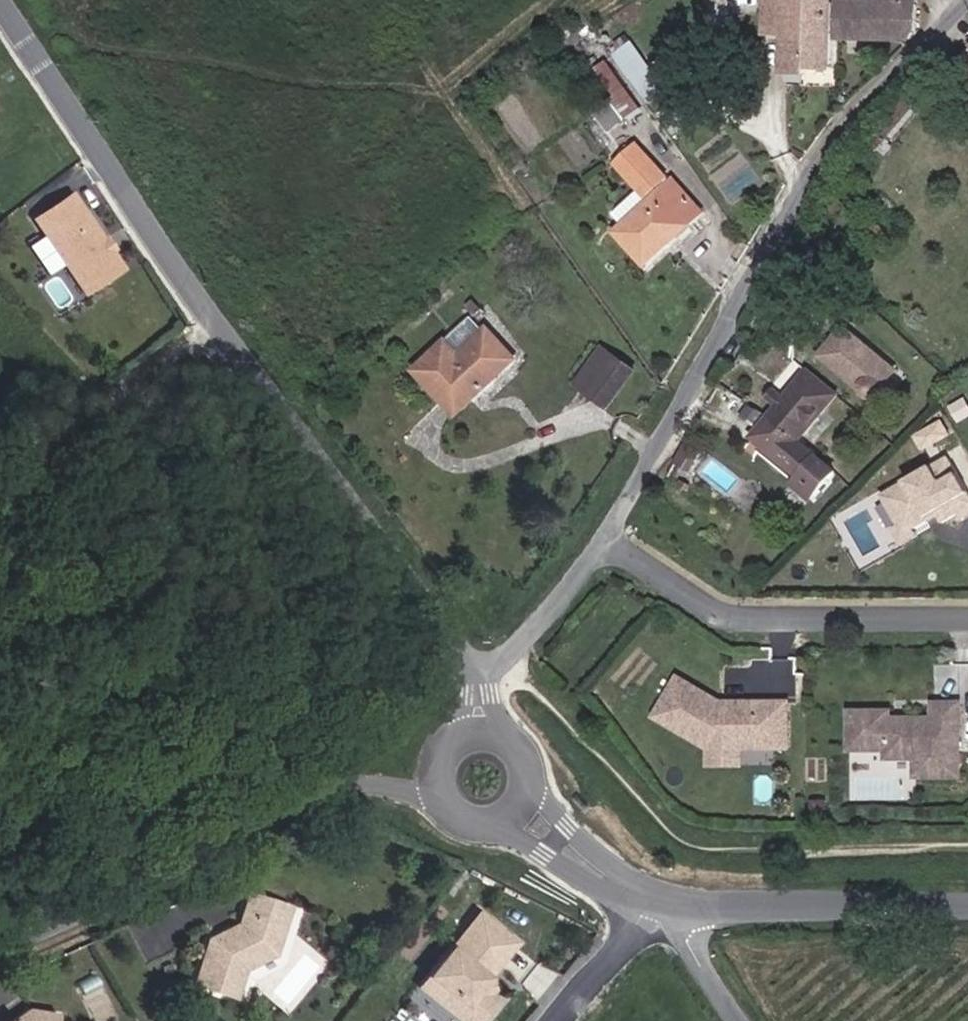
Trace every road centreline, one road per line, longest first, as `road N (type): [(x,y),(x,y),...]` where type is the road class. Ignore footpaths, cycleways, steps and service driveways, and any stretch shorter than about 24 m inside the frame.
road 1 (residential): [(5,0),(281,416),(477,665)]
road 2 (unclassified): [(614,546),(831,153),(967,6)]
road 3 (residential): [(0,944),(333,785),(439,798)]
road 4 (residential): [(614,546),(735,618),(967,619)]
road 5 (unclassified): [(967,907),(698,905)]
road 6 (unclassified): [(477,665),(539,632),(614,546)]
road 7 (unclassified): [(659,897),(637,937),(561,1020)]
road 8 (residential): [(492,822),(626,890)]
road 9 (residential): [(626,890),(527,778)]
road 10 (residential): [(698,905),(692,938),(741,1020)]

